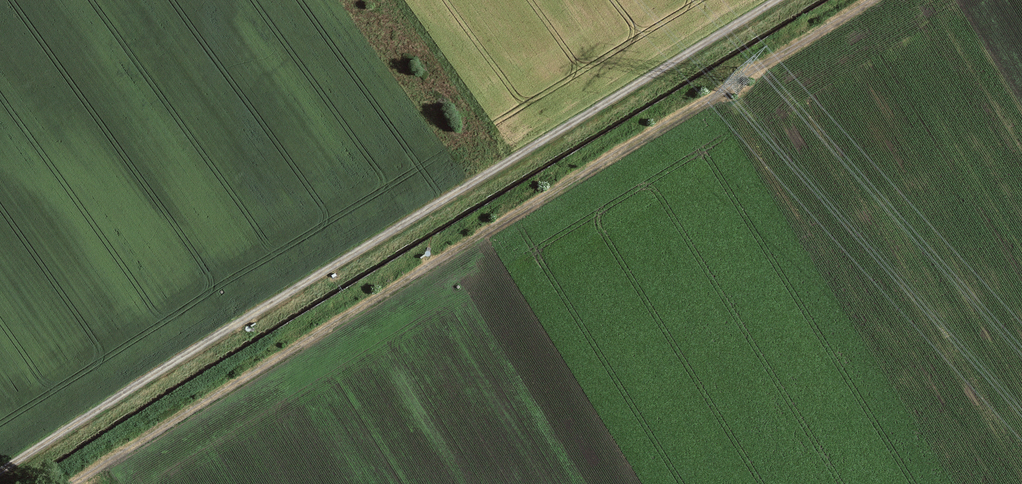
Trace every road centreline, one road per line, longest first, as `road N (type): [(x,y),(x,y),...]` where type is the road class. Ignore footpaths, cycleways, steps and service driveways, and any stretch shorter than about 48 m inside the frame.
road 1 (track): [(866,0),(73,483)]
road 2 (track): [(776,0),(0,470)]

